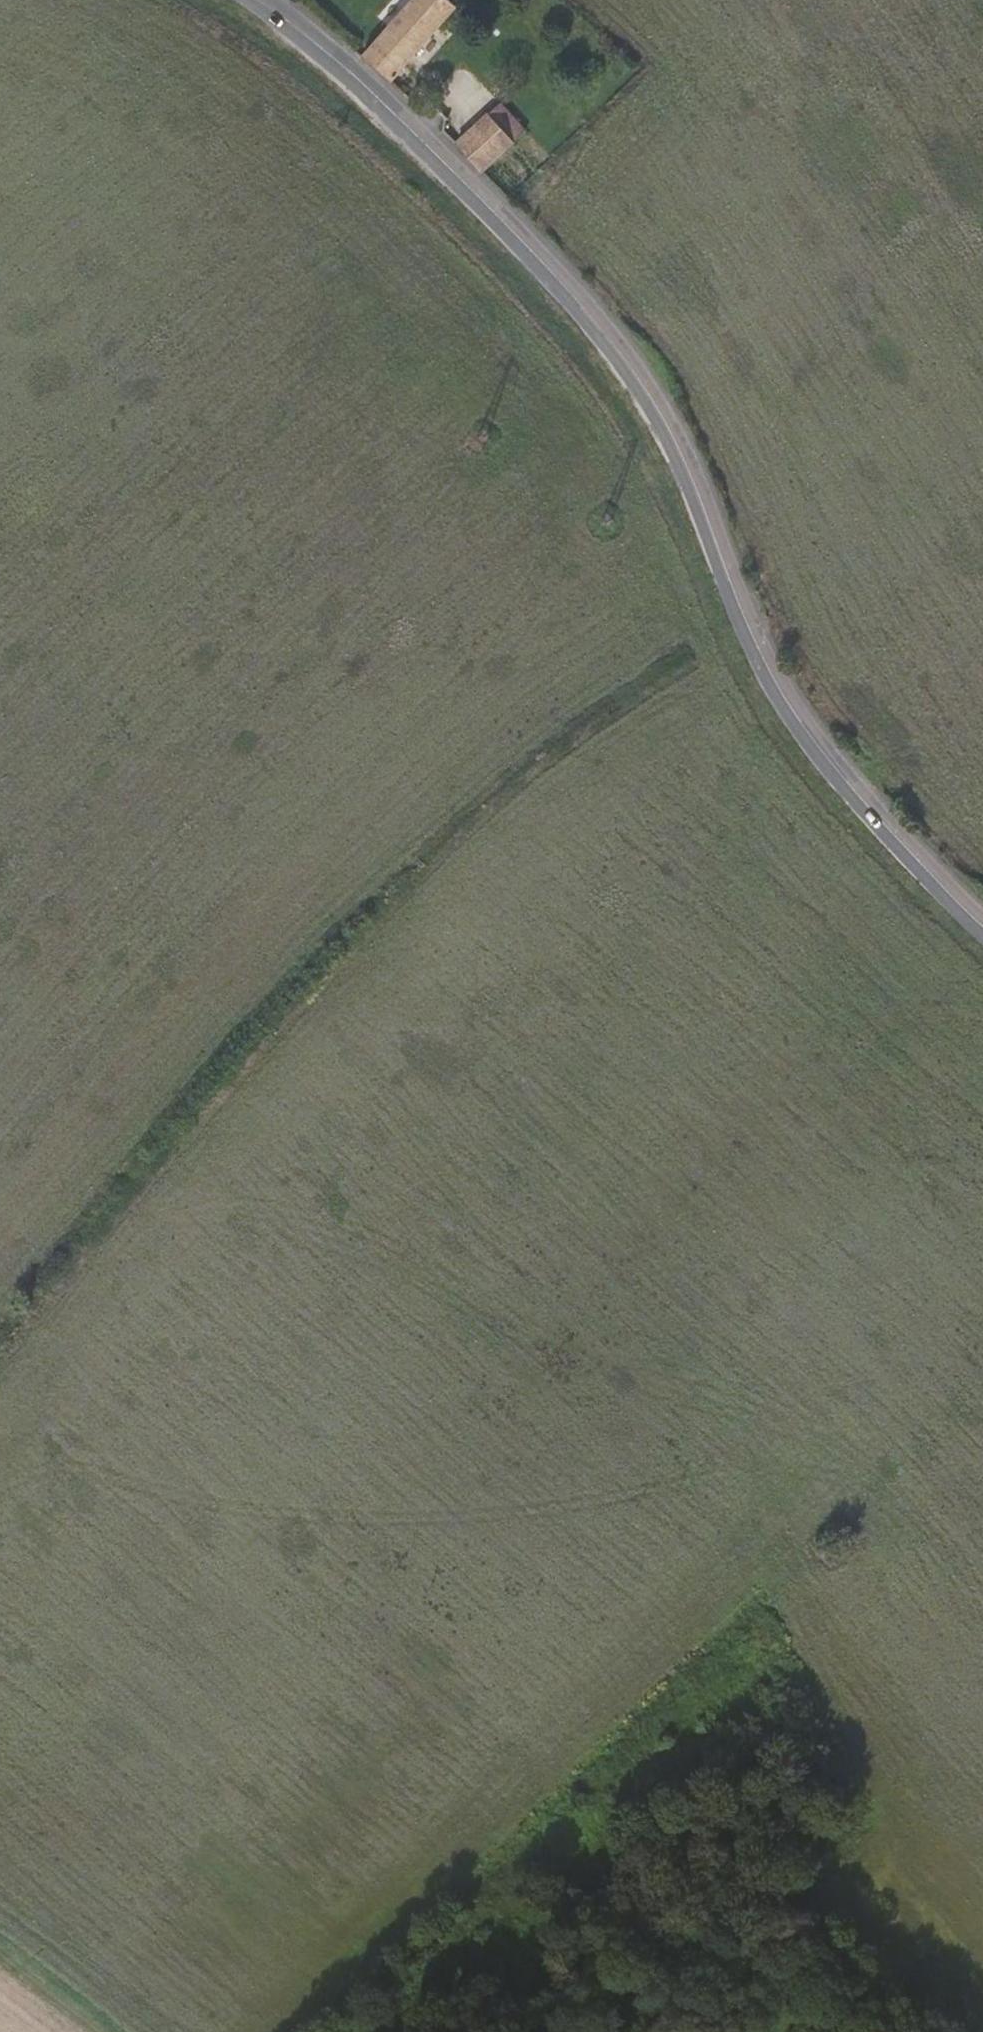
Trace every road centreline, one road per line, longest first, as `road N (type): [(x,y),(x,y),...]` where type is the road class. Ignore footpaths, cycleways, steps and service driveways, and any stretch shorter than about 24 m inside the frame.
road 1 (tertiary): [(982,934),(809,746),(734,609),(685,474),(600,336),(383,103),(255,0)]
road 2 (track): [(101,2031),(0,1947)]

